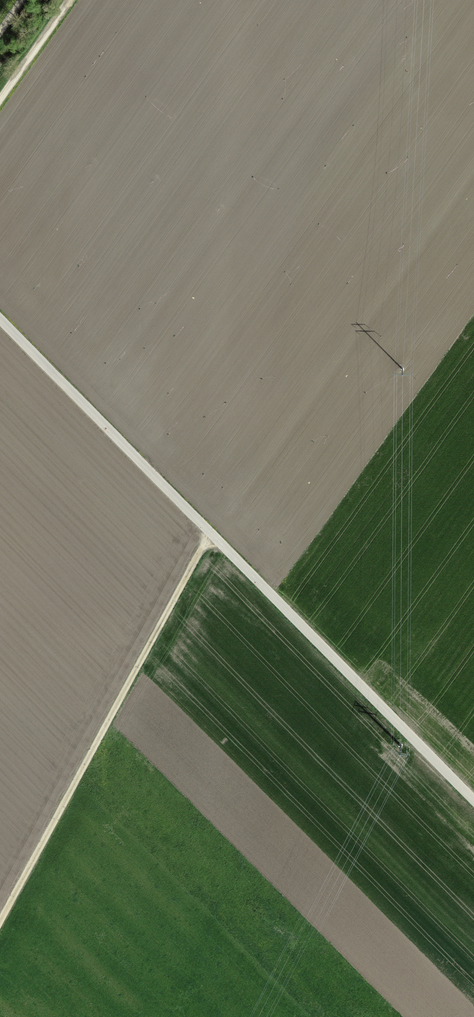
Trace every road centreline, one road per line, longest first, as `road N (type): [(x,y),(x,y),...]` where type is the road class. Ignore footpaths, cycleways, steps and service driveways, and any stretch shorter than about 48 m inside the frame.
road 1 (track): [(0,320),(473,799)]
road 2 (track): [(211,533),(0,921)]

